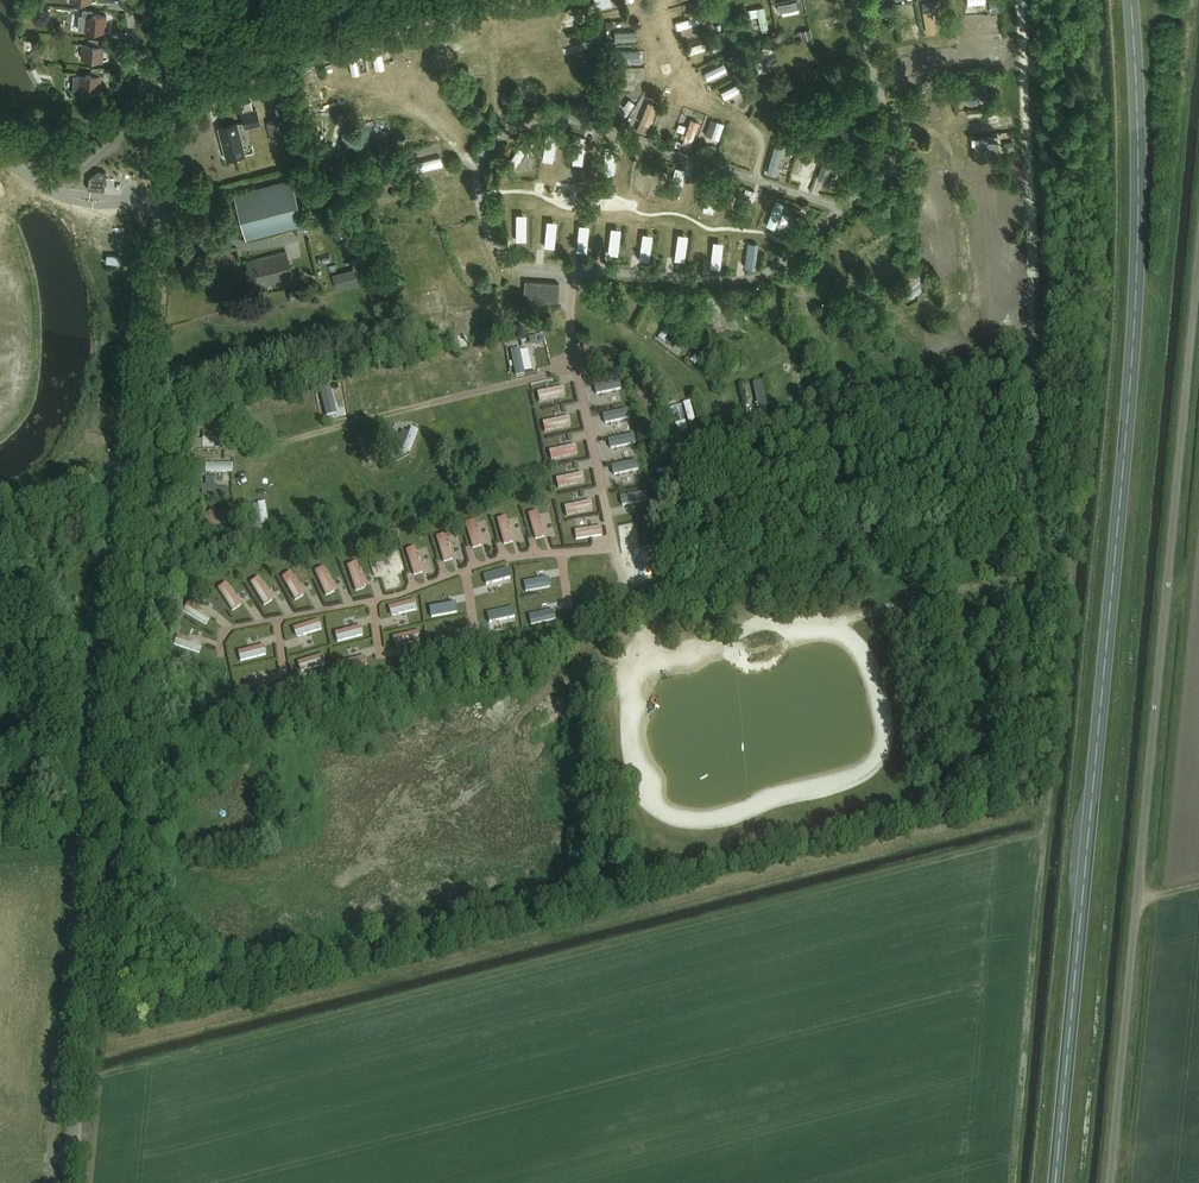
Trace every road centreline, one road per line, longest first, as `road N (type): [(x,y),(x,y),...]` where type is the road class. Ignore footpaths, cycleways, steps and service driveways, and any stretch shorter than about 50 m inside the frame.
road 1 (unclassified): [(68,1182),(170,133),(161,0)]
road 2 (trunk): [(1053,1182),(1136,341),(1140,233),(1129,0)]
road 3 (unclassified): [(1109,1182),(1198,259)]
road 4 (track): [(142,200),(59,198),(0,243)]

